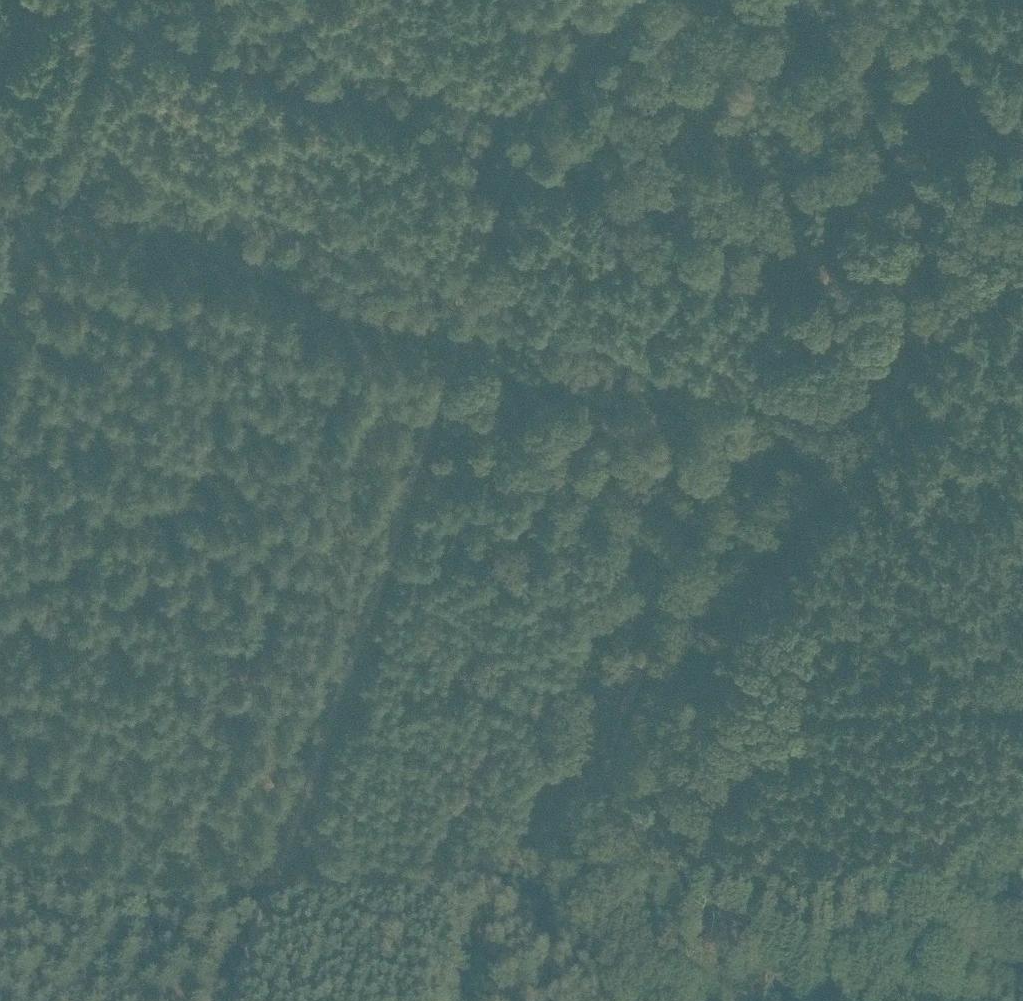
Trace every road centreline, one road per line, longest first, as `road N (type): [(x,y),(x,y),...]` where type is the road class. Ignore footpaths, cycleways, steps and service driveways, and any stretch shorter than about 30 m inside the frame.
road 1 (track): [(447,356),(243,1000)]

